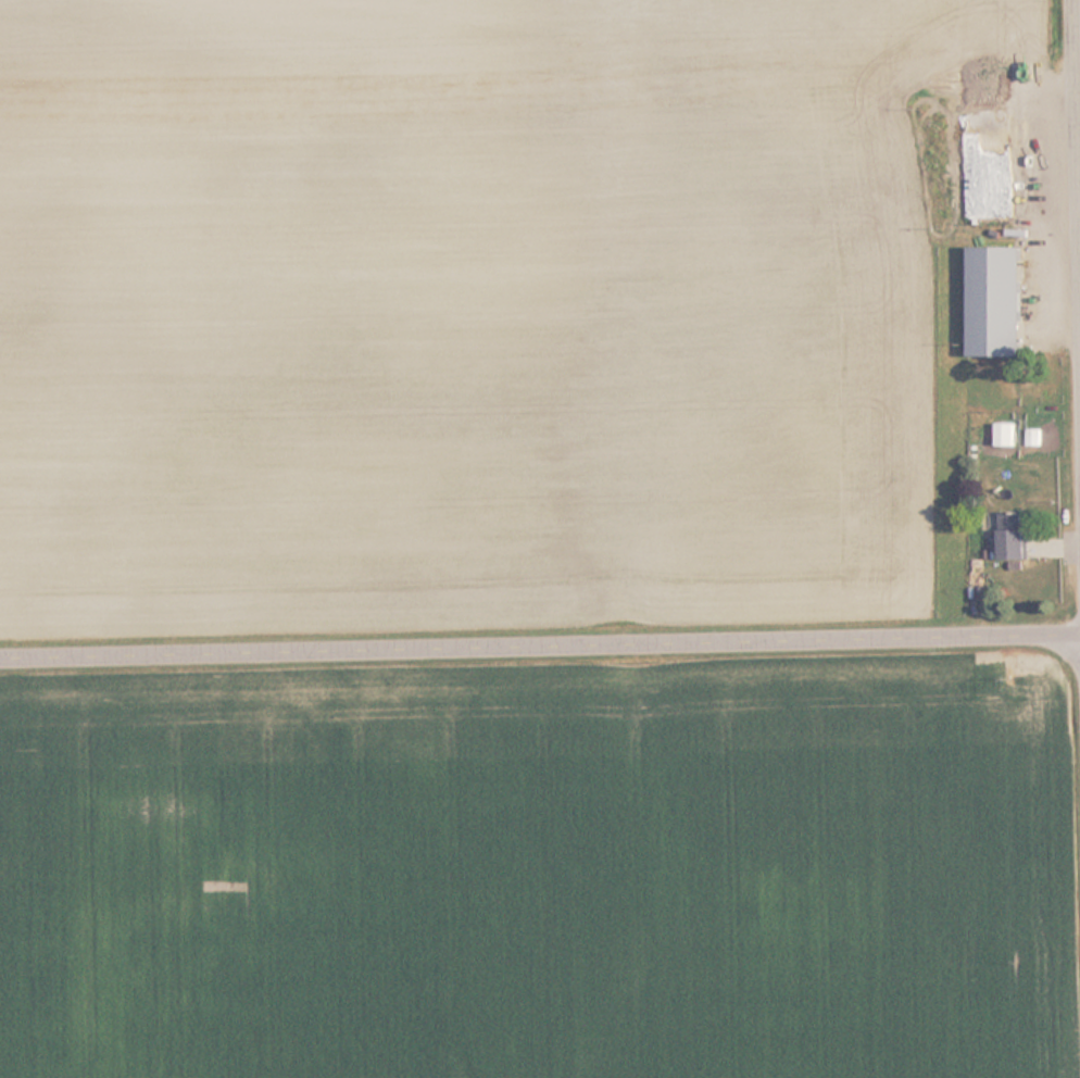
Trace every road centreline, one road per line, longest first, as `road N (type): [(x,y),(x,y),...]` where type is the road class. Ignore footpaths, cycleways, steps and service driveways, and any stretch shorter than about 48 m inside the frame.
road 1 (residential): [(0,656),(1079,630)]

